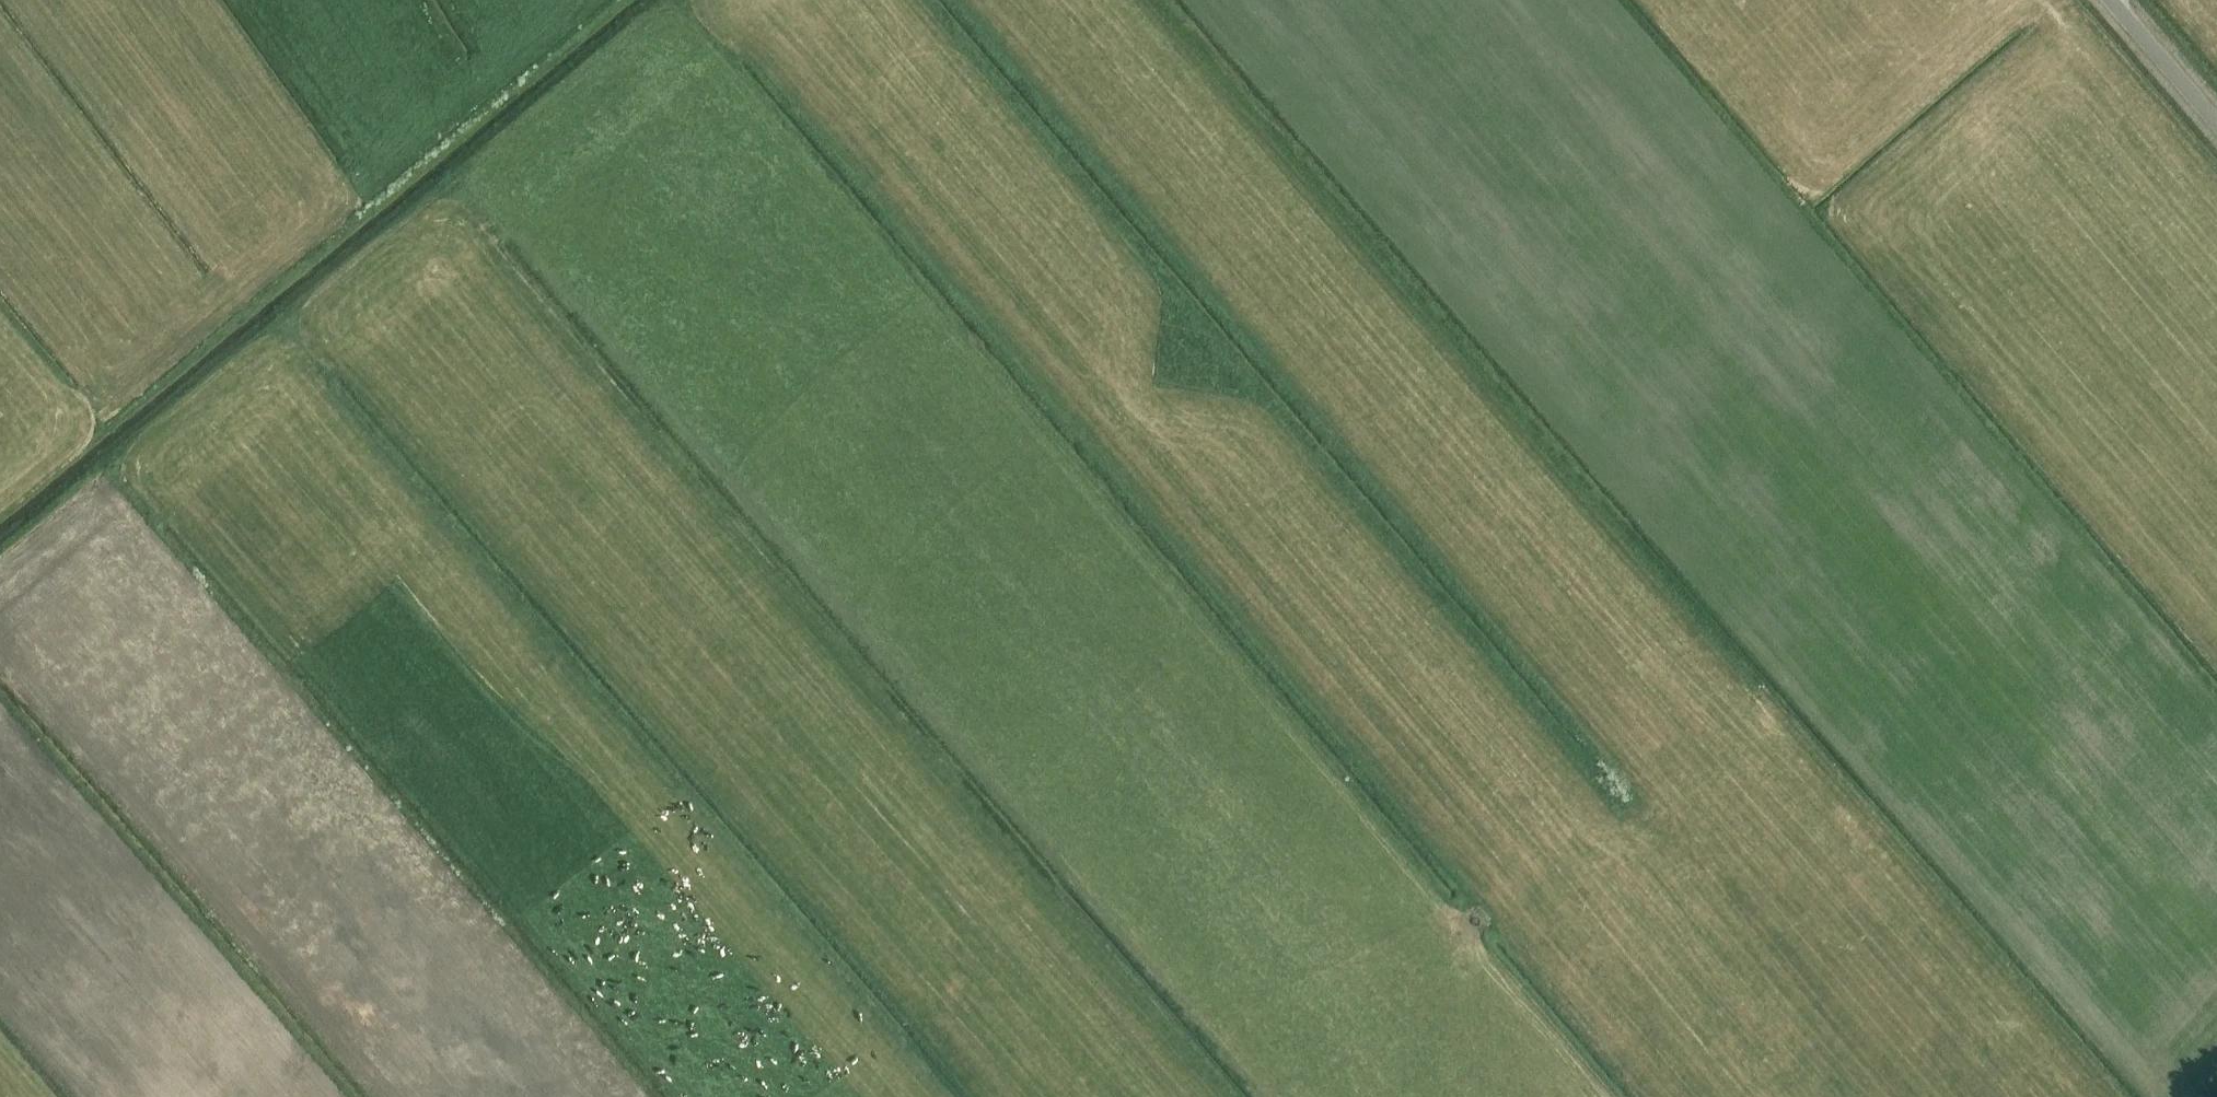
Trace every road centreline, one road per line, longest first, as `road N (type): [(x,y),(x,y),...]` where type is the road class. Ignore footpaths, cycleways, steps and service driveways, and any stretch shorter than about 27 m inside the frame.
road 1 (unclassified): [(2216,125),(2110,0)]

